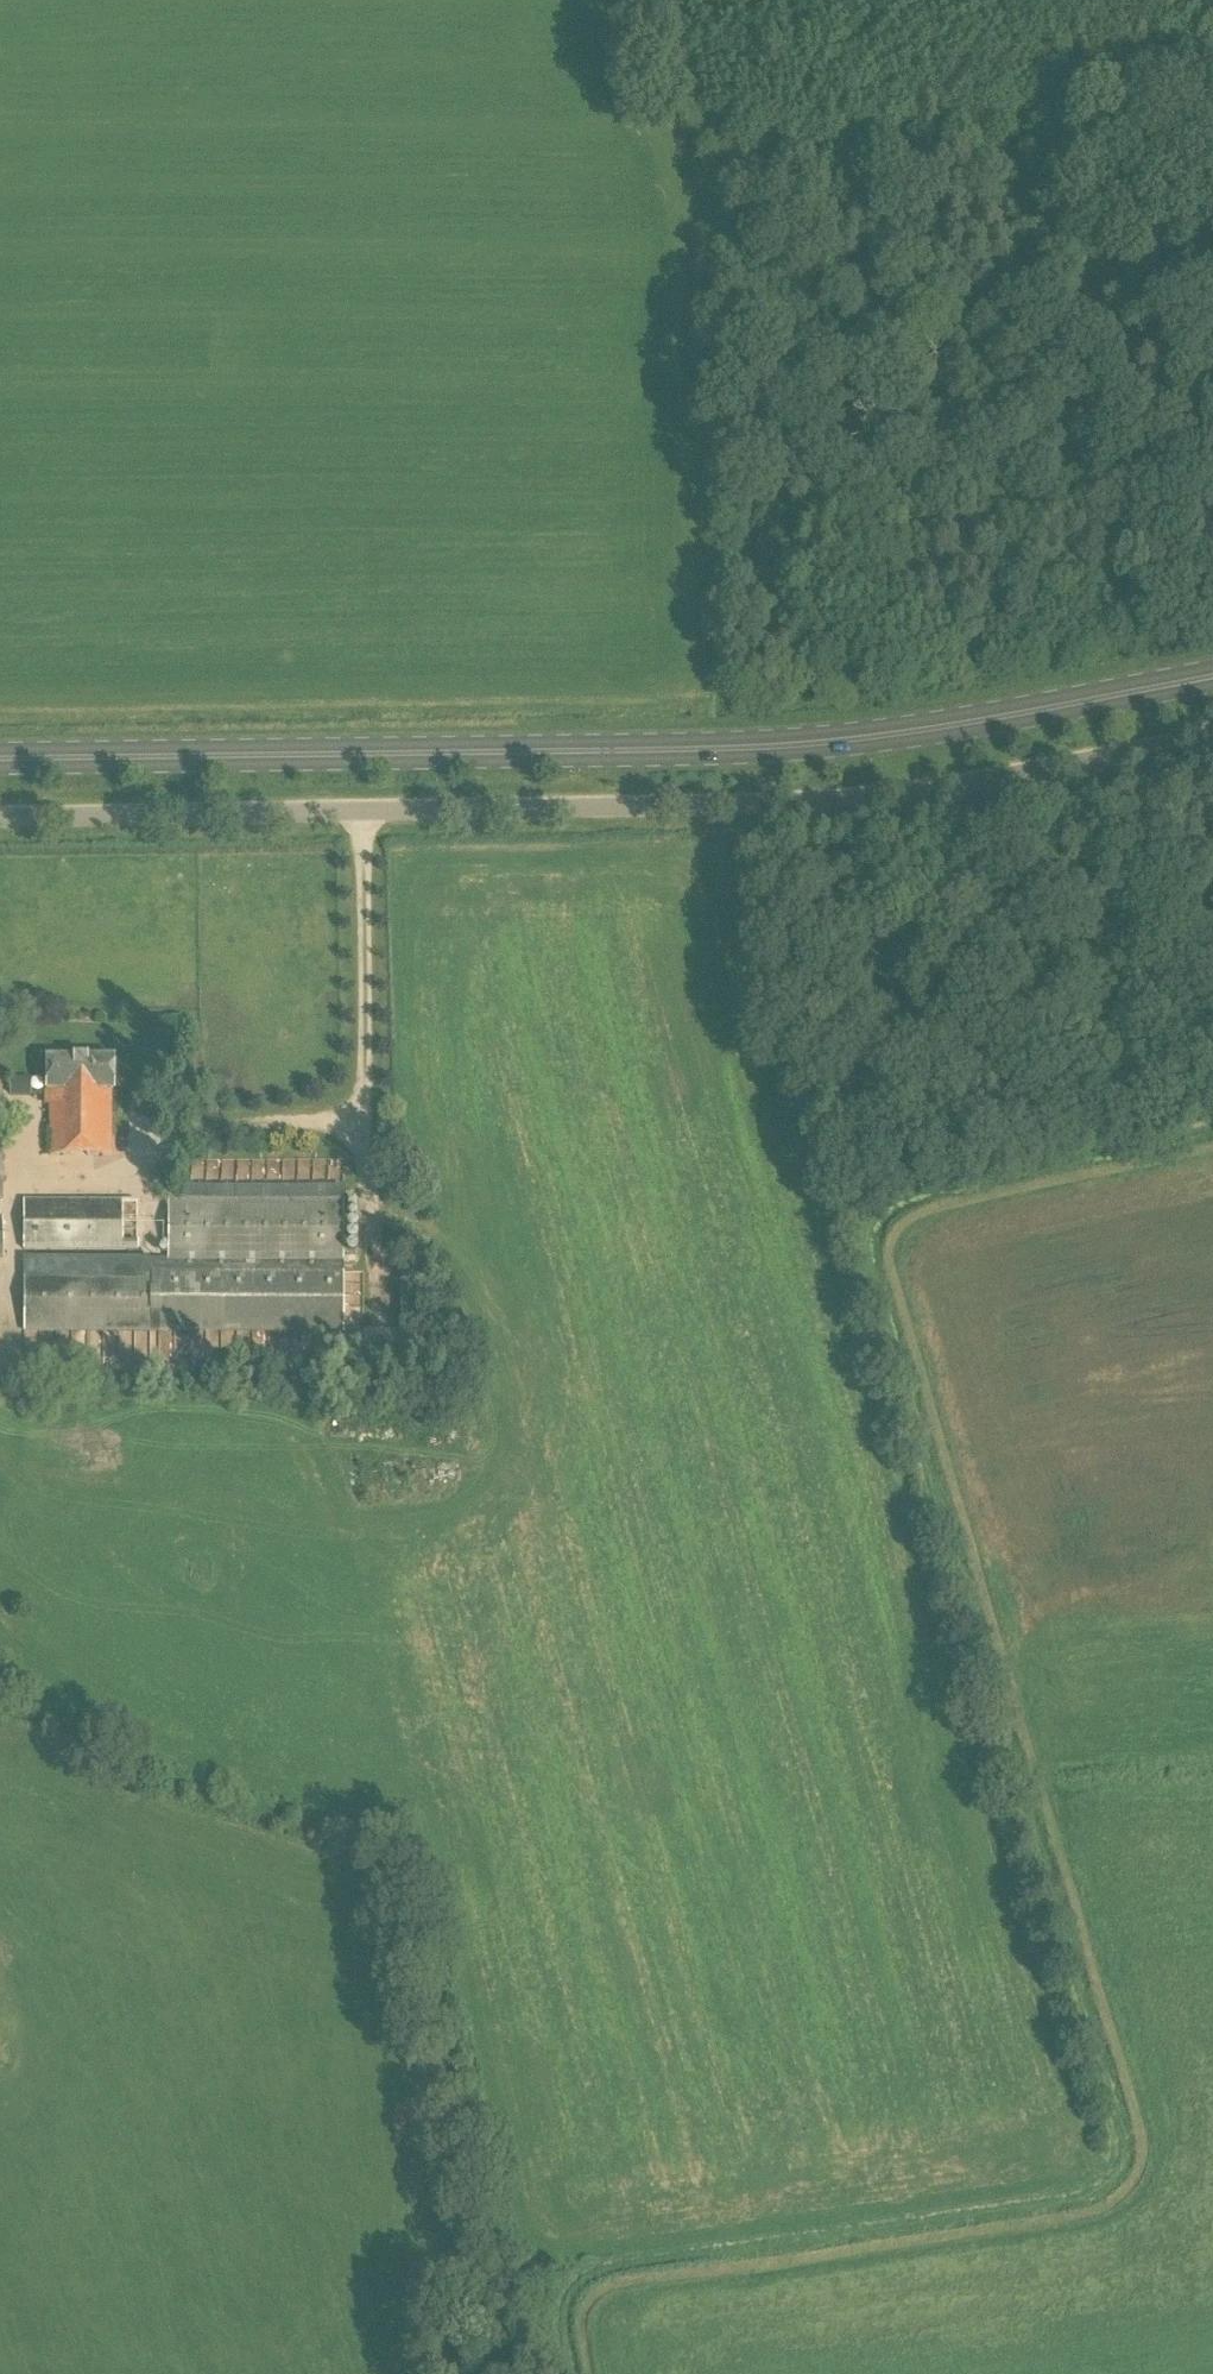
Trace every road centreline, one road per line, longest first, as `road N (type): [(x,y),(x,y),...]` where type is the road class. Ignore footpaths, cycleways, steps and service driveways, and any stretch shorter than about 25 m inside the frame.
road 1 (primary): [(0,761),(795,747),(1002,719),(1212,678)]
road 2 (unclassified): [(0,821),(866,798),(1212,740)]

